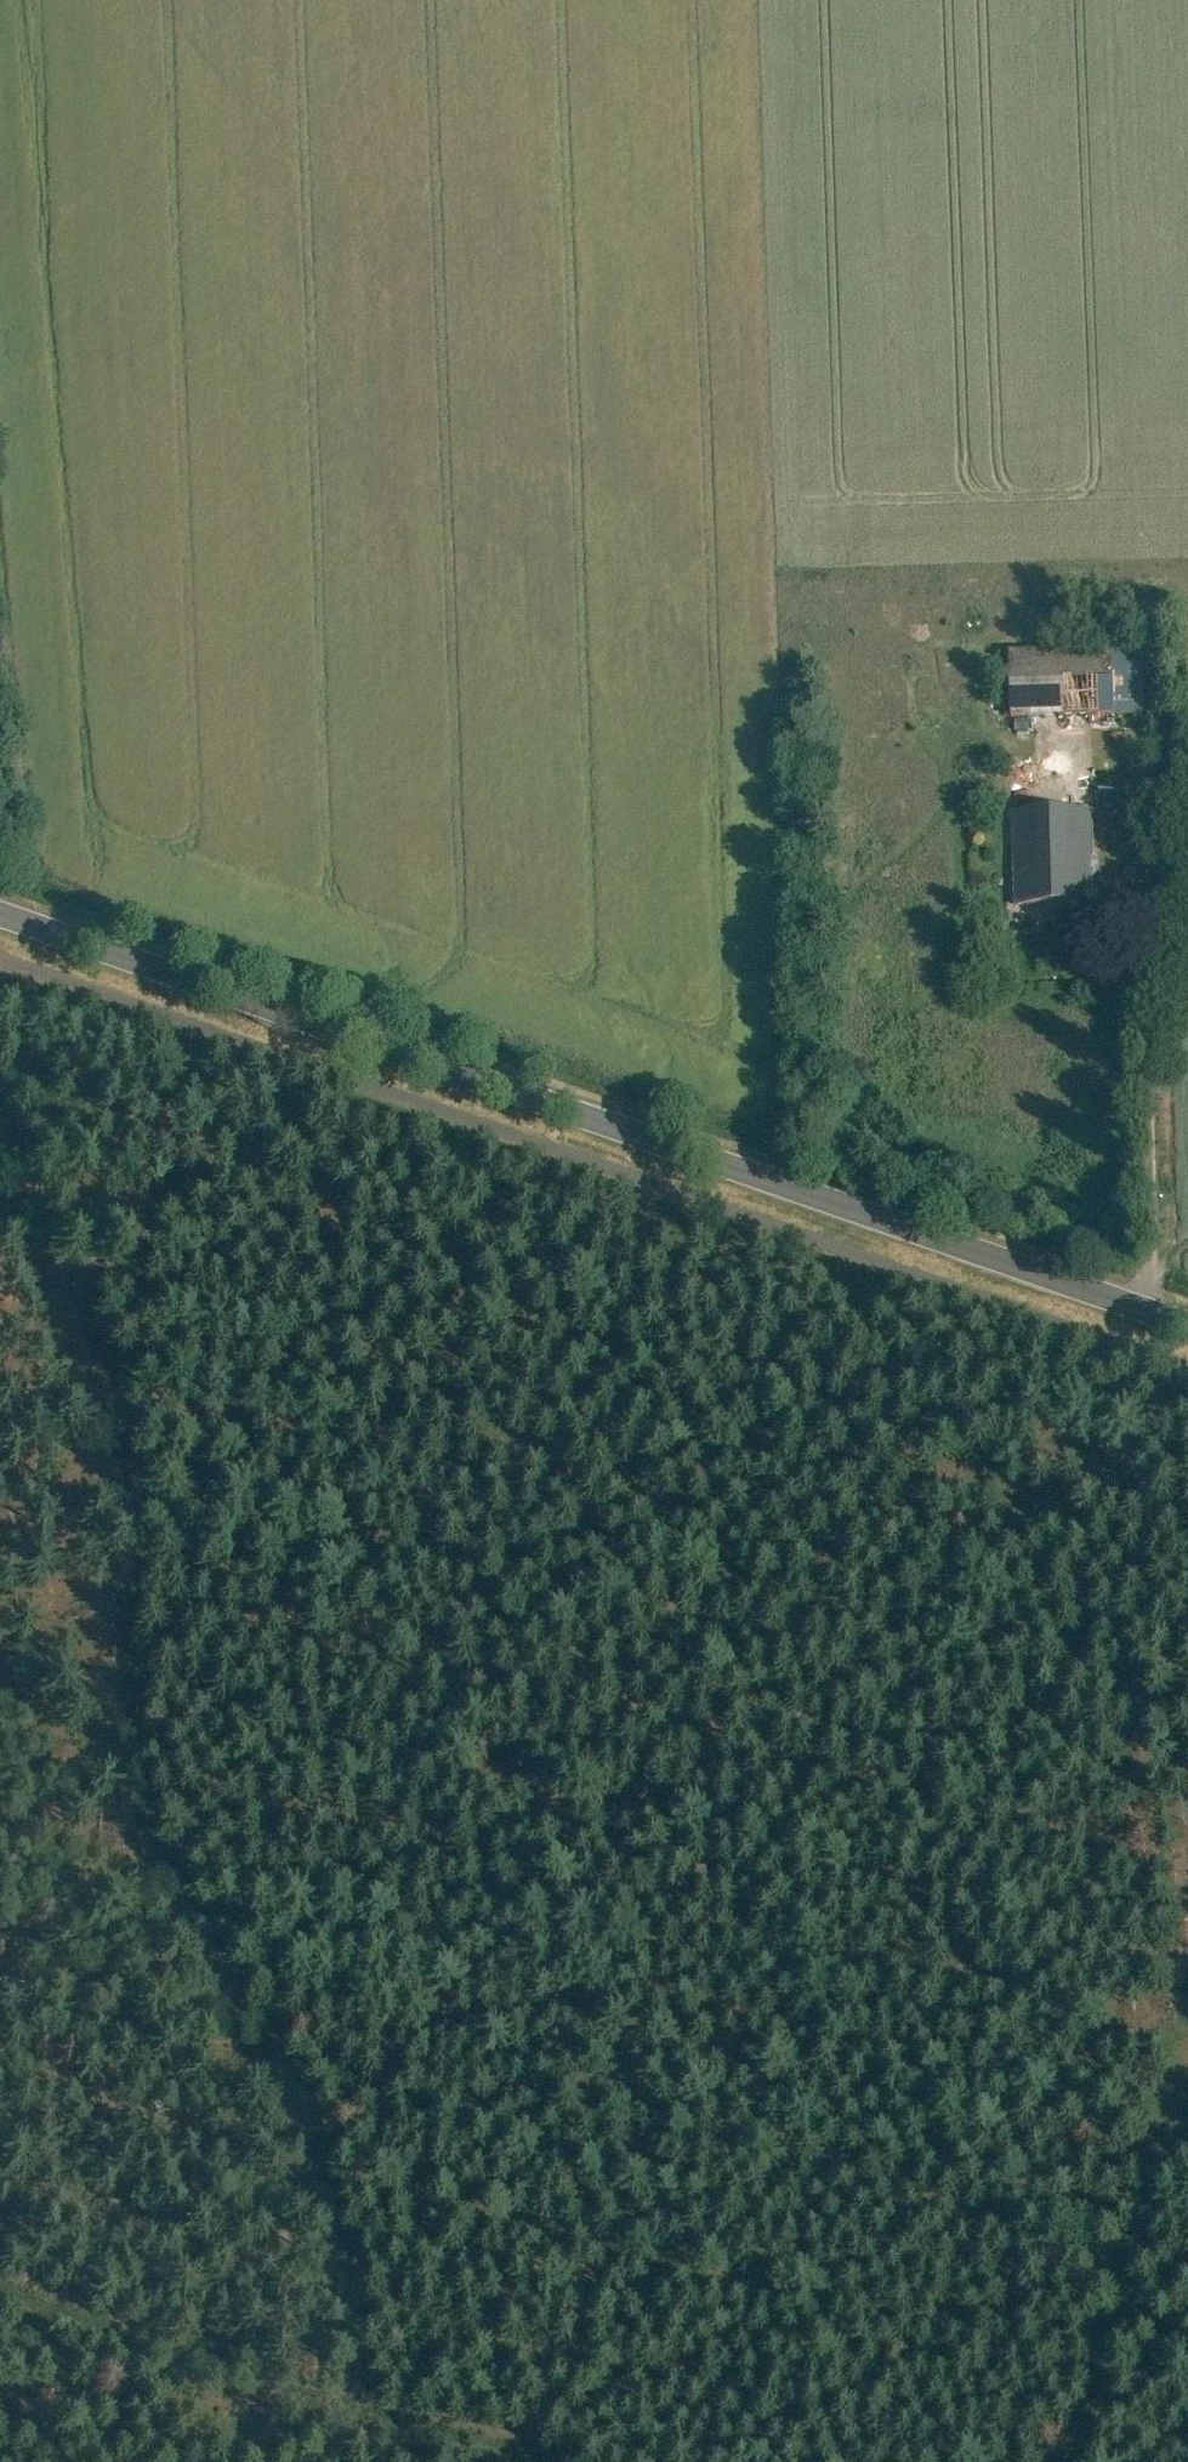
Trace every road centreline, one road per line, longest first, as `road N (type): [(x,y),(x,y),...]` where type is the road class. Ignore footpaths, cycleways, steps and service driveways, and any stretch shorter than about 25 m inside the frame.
road 1 (tertiary): [(0,901),(1187,1309)]

